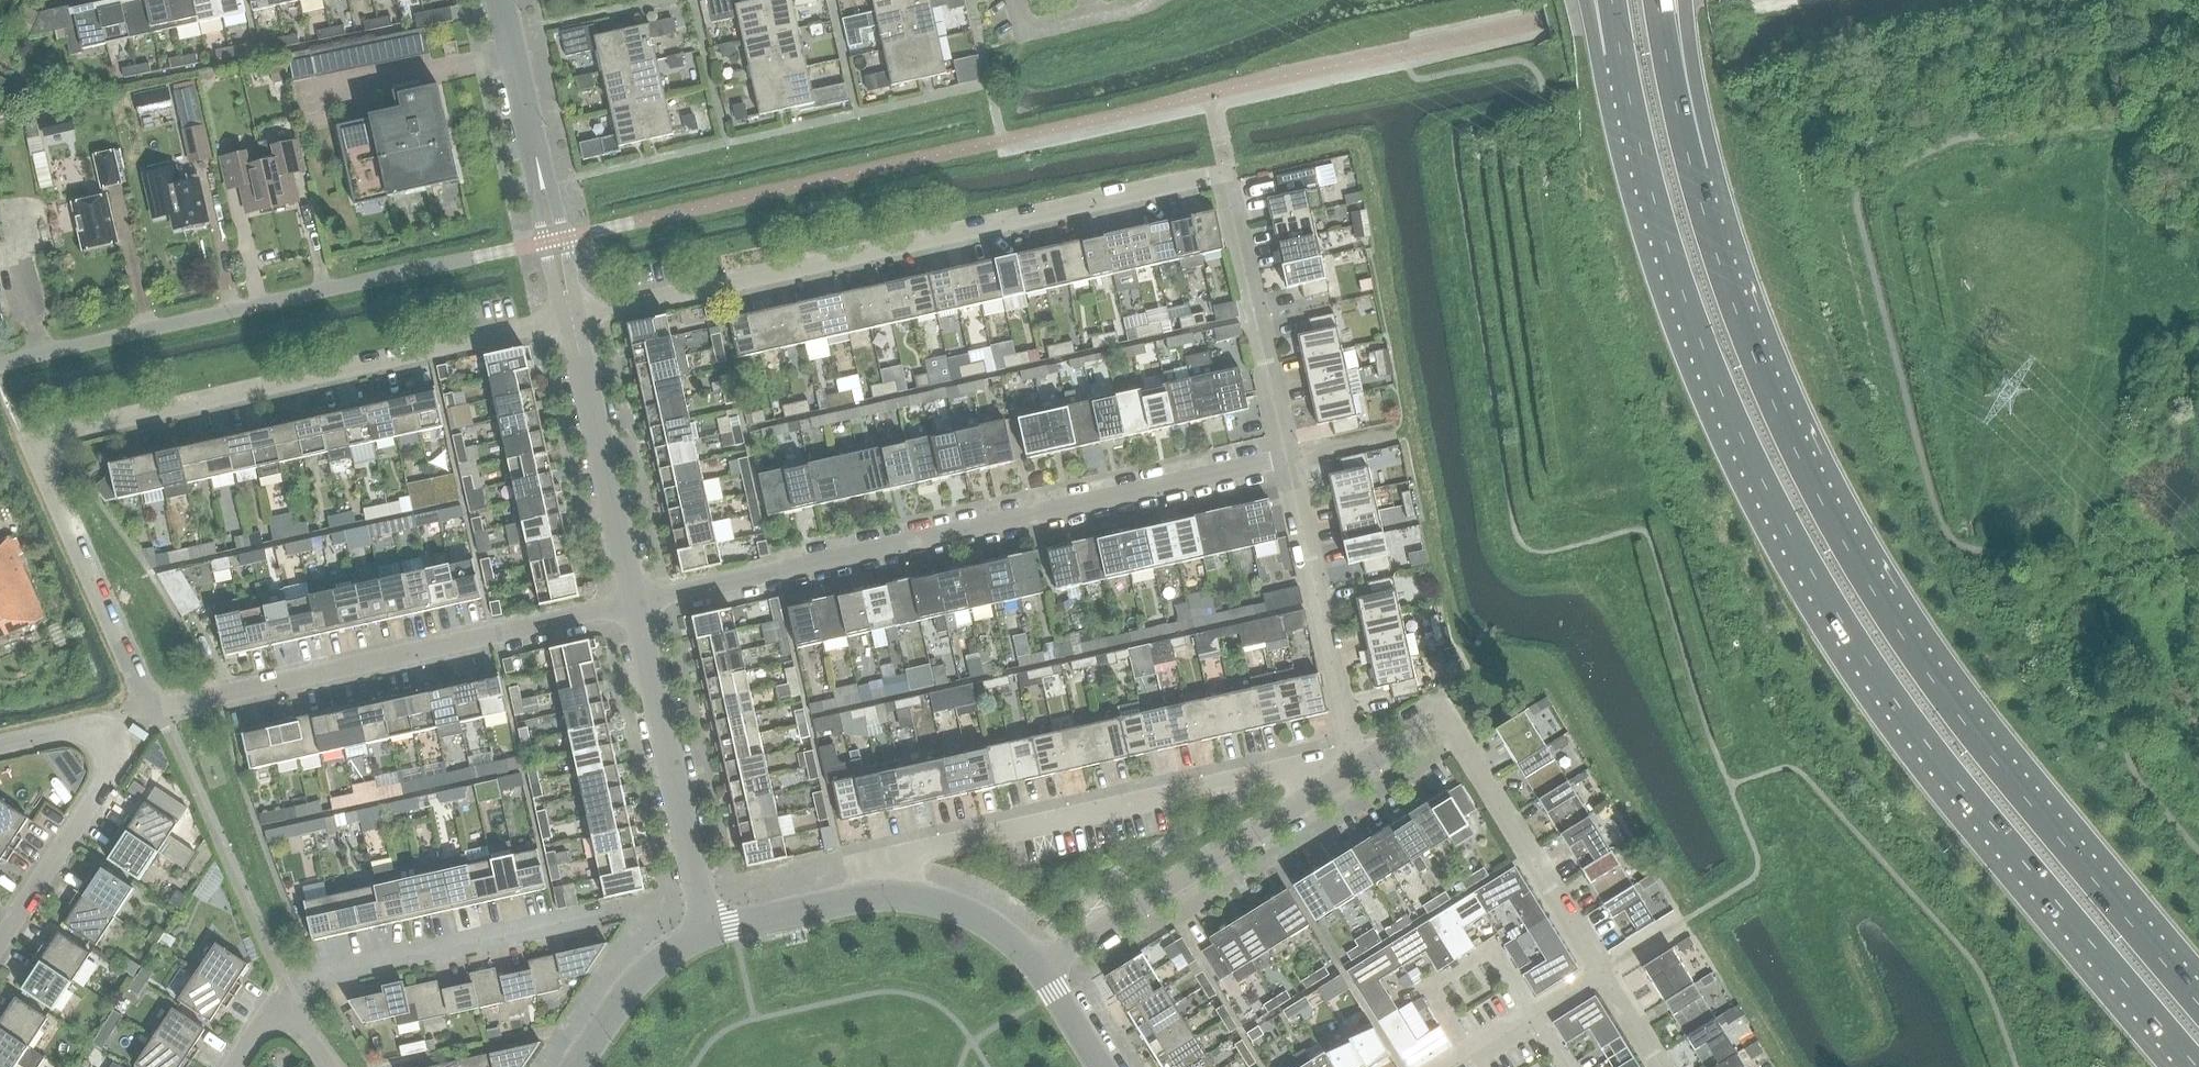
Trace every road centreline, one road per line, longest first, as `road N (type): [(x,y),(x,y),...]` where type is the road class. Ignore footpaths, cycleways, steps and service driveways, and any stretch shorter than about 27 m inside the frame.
road 1 (trunk): [(1622,58),(1643,168),(1678,277),(1712,378),(1770,494),(1866,661),(2033,875),(2198,1066)]
road 2 (trunk): [(2198,1000),(2061,845),(1896,629),(1815,488),(1719,263),(1692,172)]
road 3 (residential): [(157,710),(138,688),(24,442),(569,319)]
road 4 (residential): [(569,319),(1223,175)]
road 5 (residential): [(633,604),(1284,457)]
road 6 (residential): [(884,896),(890,867),(908,851),(1305,762),(1355,766)]
road 7 (residential): [(157,710),(633,604)]
road 8 (residential): [(0,363),(467,259)]
road 9 (residential): [(1602,972),(1442,725),(1430,721),(1355,766)]
road 10 (residential): [(1355,766),(1035,966)]
road 11 (residential): [(284,989),(364,962),(619,908)]
road 12 (tertiary): [(706,933),(633,604)]
road 13 (tertiary): [(569,319),(497,0)]
road 14 (residential): [(1355,766),(1284,457)]
road 15 (tertiary): [(633,604),(569,319)]
road 16 (residential): [(1284,457),(1223,175)]
road 17 (residential): [(0,936),(97,790),(109,756),(102,736)]
road 18 (residential): [(706,933),(662,959),(613,1008),(574,1066)]
road 19 (tertiary): [(884,896),(706,933)]
road 20 (residential): [(1448,1066),(1602,972)]
road 21 (trunk): [(1692,172),(1657,0)]
road 22 (trunk): [(1692,172),(1684,0)]
road 23 (tertiary): [(1035,966),(996,931),(947,907),(884,896)]
road 24 (tertiary): [(1101,1066),(1035,966)]

